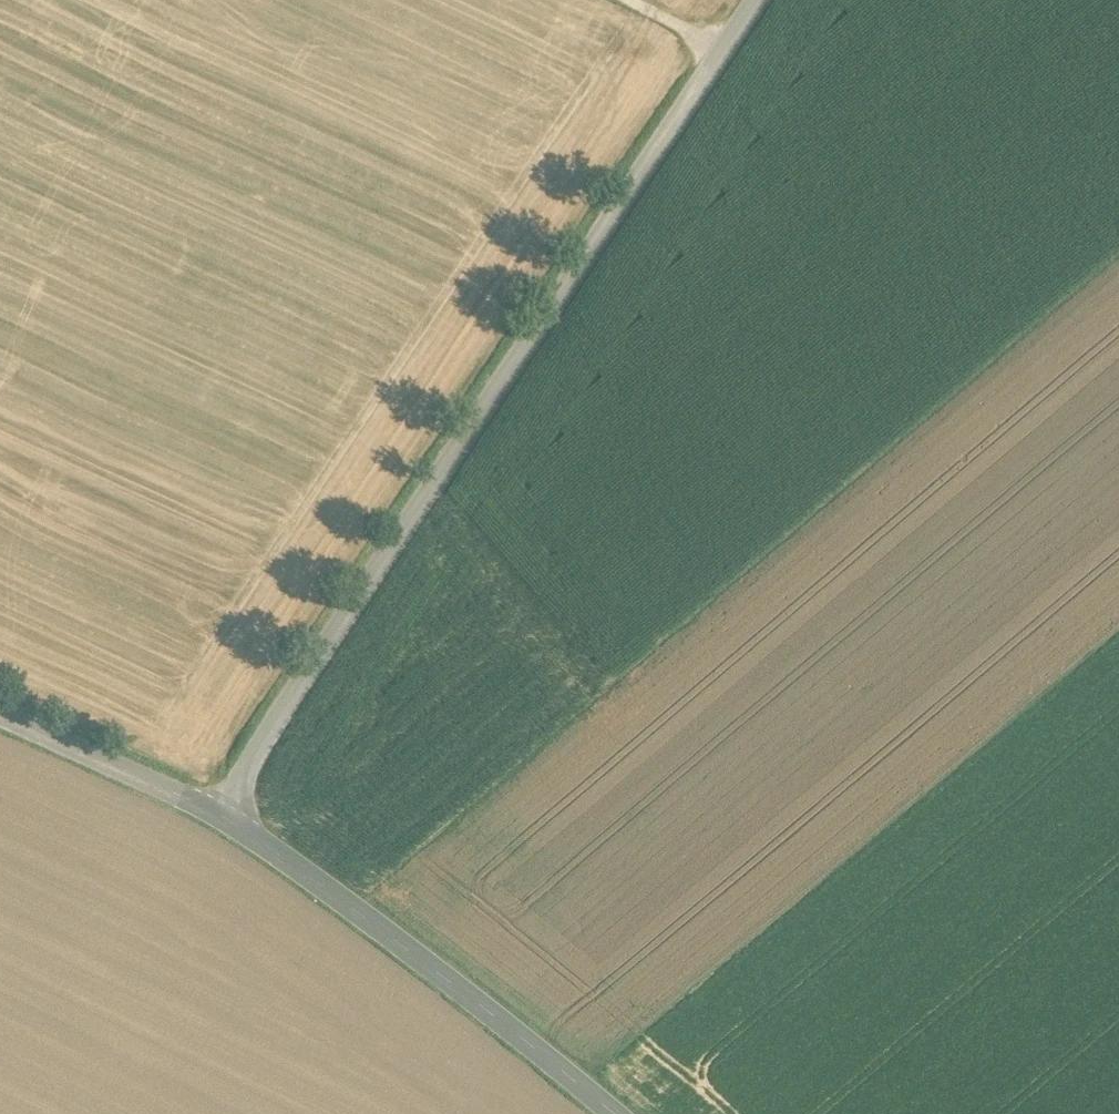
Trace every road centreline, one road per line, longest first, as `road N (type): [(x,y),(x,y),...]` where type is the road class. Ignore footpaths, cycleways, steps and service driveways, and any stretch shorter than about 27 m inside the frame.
road 1 (unclassified): [(214,811),(759,0)]
road 2 (tertiary): [(611,1113),(416,953),(214,811)]
road 3 (tertiary): [(214,811),(0,713)]

